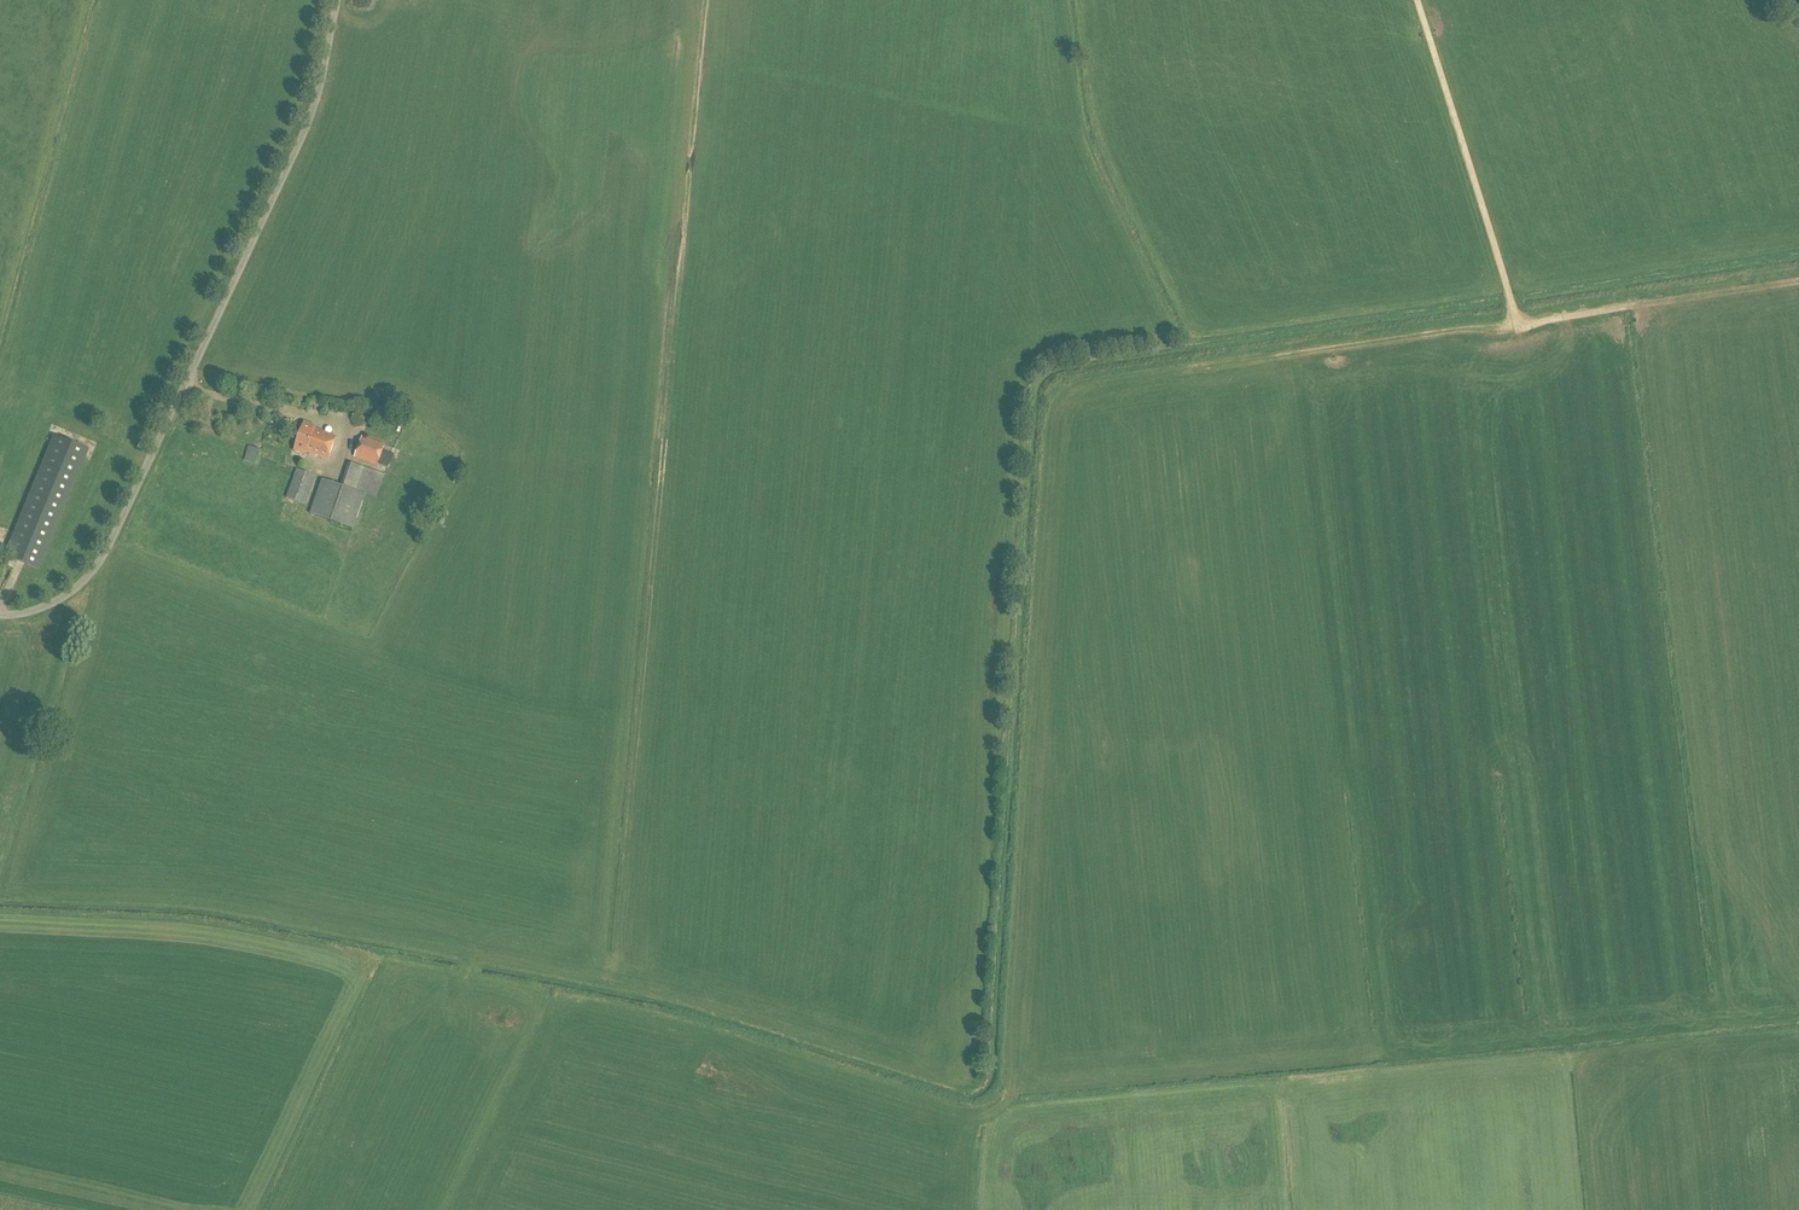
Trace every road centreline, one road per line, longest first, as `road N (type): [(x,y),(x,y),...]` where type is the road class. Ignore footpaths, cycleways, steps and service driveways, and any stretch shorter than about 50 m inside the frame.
road 1 (unclassified): [(0,616),(64,599),(100,562),(309,125),(338,0)]

